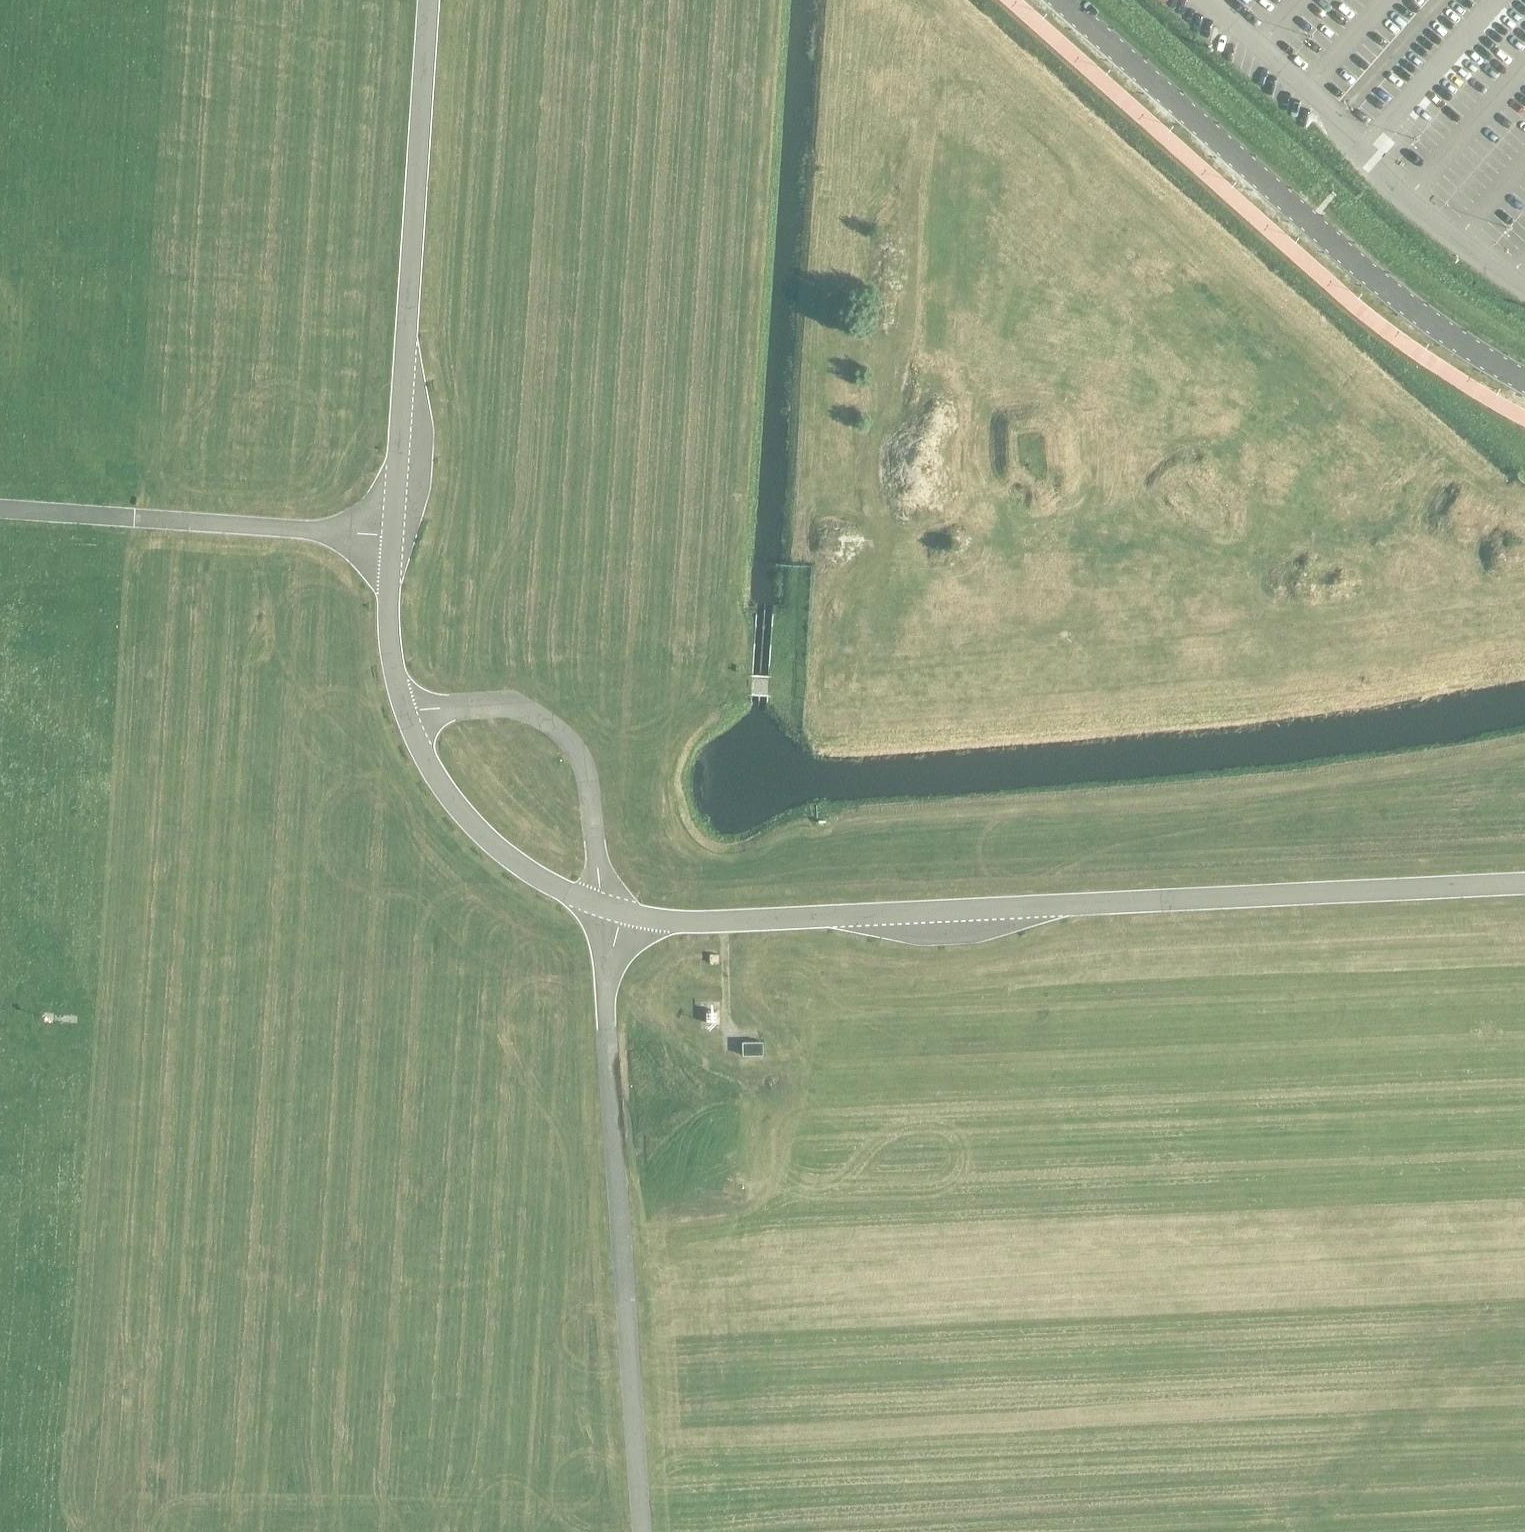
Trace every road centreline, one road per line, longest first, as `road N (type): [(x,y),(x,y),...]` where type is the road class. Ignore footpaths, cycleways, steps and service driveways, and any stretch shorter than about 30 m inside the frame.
road 1 (unclassified): [(1064,0),(1396,299),(1524,384)]

